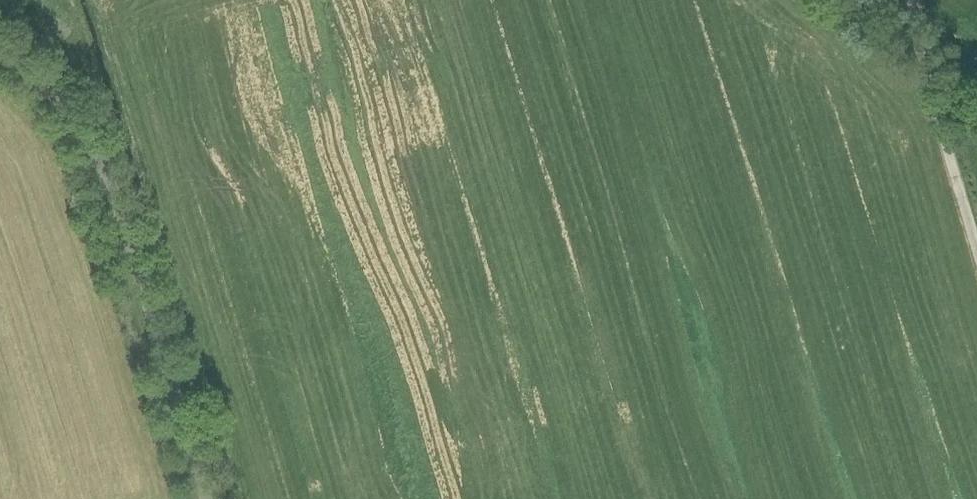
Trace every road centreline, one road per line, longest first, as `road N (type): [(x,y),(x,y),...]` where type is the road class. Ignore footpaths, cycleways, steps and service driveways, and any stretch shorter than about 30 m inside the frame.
road 1 (unclassified): [(207,498),(101,162),(59,96),(0,45)]

